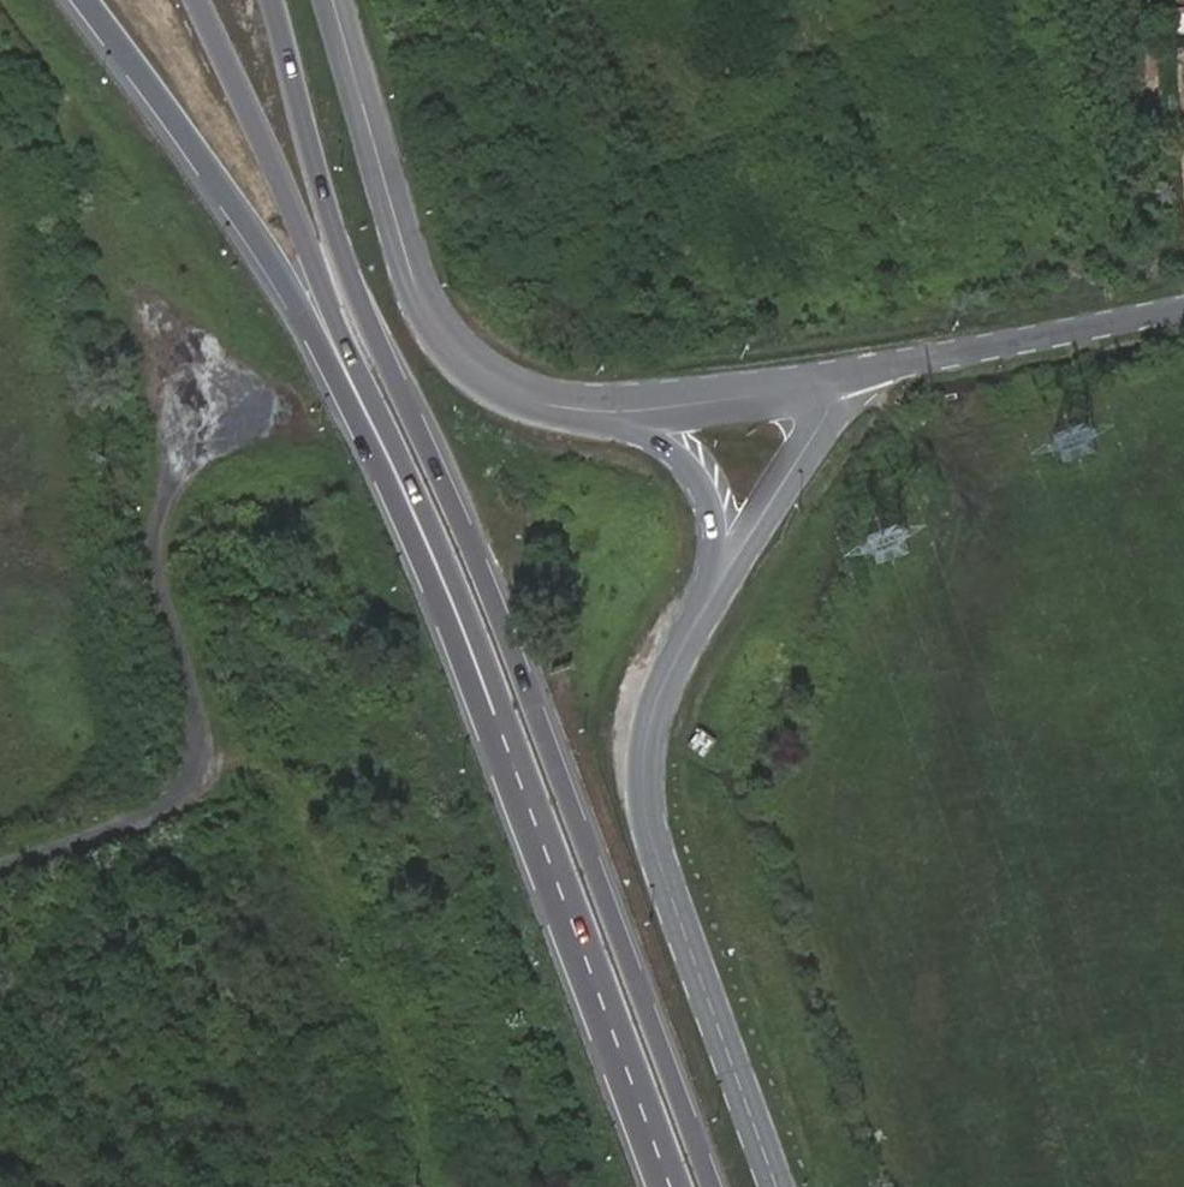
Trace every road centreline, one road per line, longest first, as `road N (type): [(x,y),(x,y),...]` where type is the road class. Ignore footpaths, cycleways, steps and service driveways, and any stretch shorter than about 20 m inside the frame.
road 1 (primary): [(710,1186),(551,743),(336,235),(273,0)]
road 2 (trunk): [(85,0),(272,257),(399,506),(510,755)]
road 3 (primary): [(197,0),(420,497),(510,755)]
road 4 (unclassified): [(717,584),(665,680),(645,781),(653,839),(780,1186)]
road 5 (unclassified): [(0,868),(120,831),(193,784),(202,746),(154,574),(162,504),(180,461)]
road 6 (tertiary): [(605,412),(506,391),(435,325),(336,0)]
road 7 (primary): [(510,755),(669,1186)]
road 8 (tertiary): [(1183,308),(822,389)]
road 9 (unclassified): [(717,584),(818,428),(826,410),(822,389)]
road 10 (unclassified): [(605,412),(652,435),(707,490),(719,546),(717,584)]
road 11 (tertiary): [(822,389),(605,412)]

